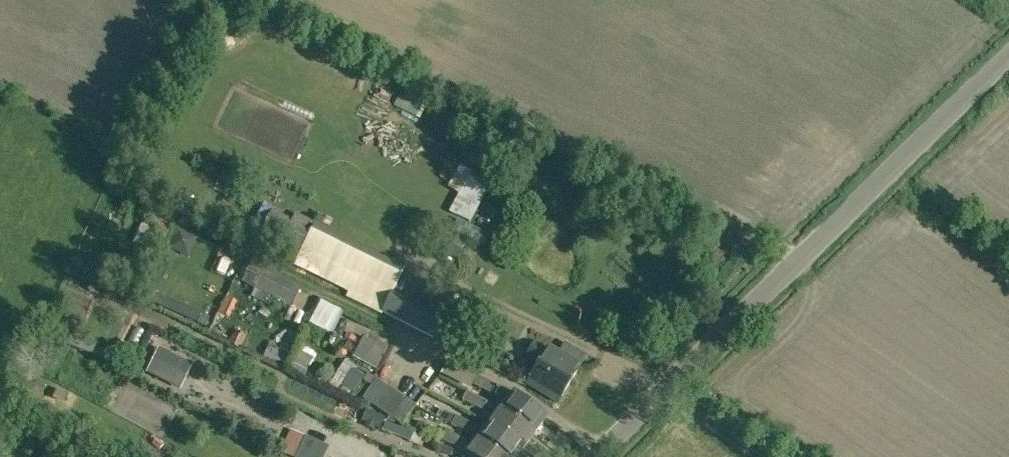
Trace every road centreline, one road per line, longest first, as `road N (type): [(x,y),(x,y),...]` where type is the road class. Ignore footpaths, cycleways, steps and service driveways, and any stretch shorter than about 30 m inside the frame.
road 1 (unclassified): [(603,456),(1008,56)]
road 2 (track): [(676,388),(456,284)]

